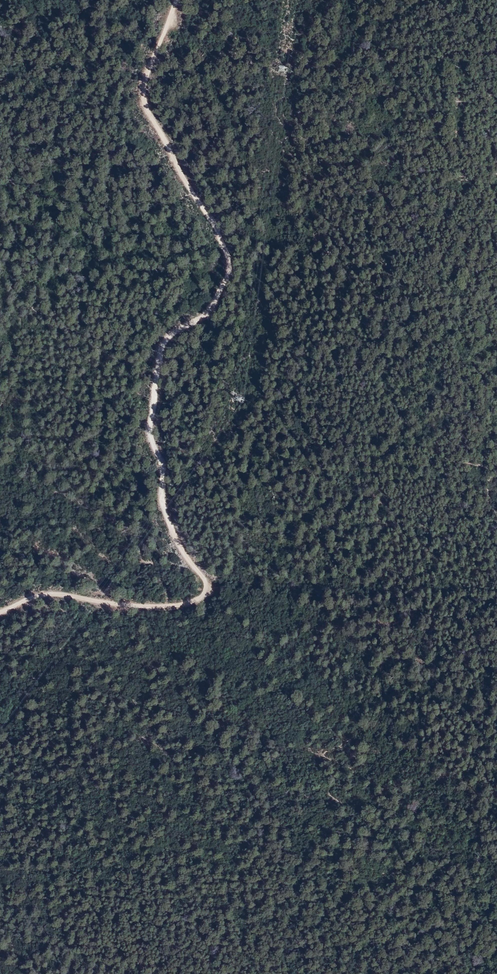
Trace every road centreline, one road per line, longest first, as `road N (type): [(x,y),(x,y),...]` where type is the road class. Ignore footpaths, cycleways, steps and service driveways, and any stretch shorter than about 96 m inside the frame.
road 1 (unclassified): [(176,0),(143,102),(212,223),(226,276),(215,302),(170,339),(151,432),(172,534),(206,586),(193,602),(168,606),(62,593),(0,611)]

